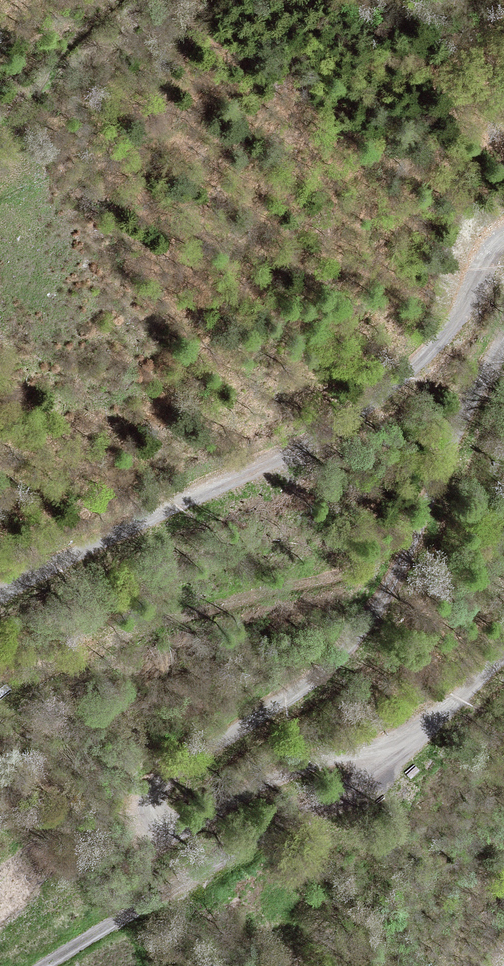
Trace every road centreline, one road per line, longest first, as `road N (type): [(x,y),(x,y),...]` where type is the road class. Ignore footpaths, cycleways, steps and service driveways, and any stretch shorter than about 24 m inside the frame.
road 1 (track): [(503,359),(431,518),(346,668),(148,794),(162,824),(185,832),(300,774),(423,732)]
road 2 (track): [(0,601),(394,401),(449,337),(503,242)]
road 3 (track): [(423,732),(344,798),(136,912),(57,965)]

